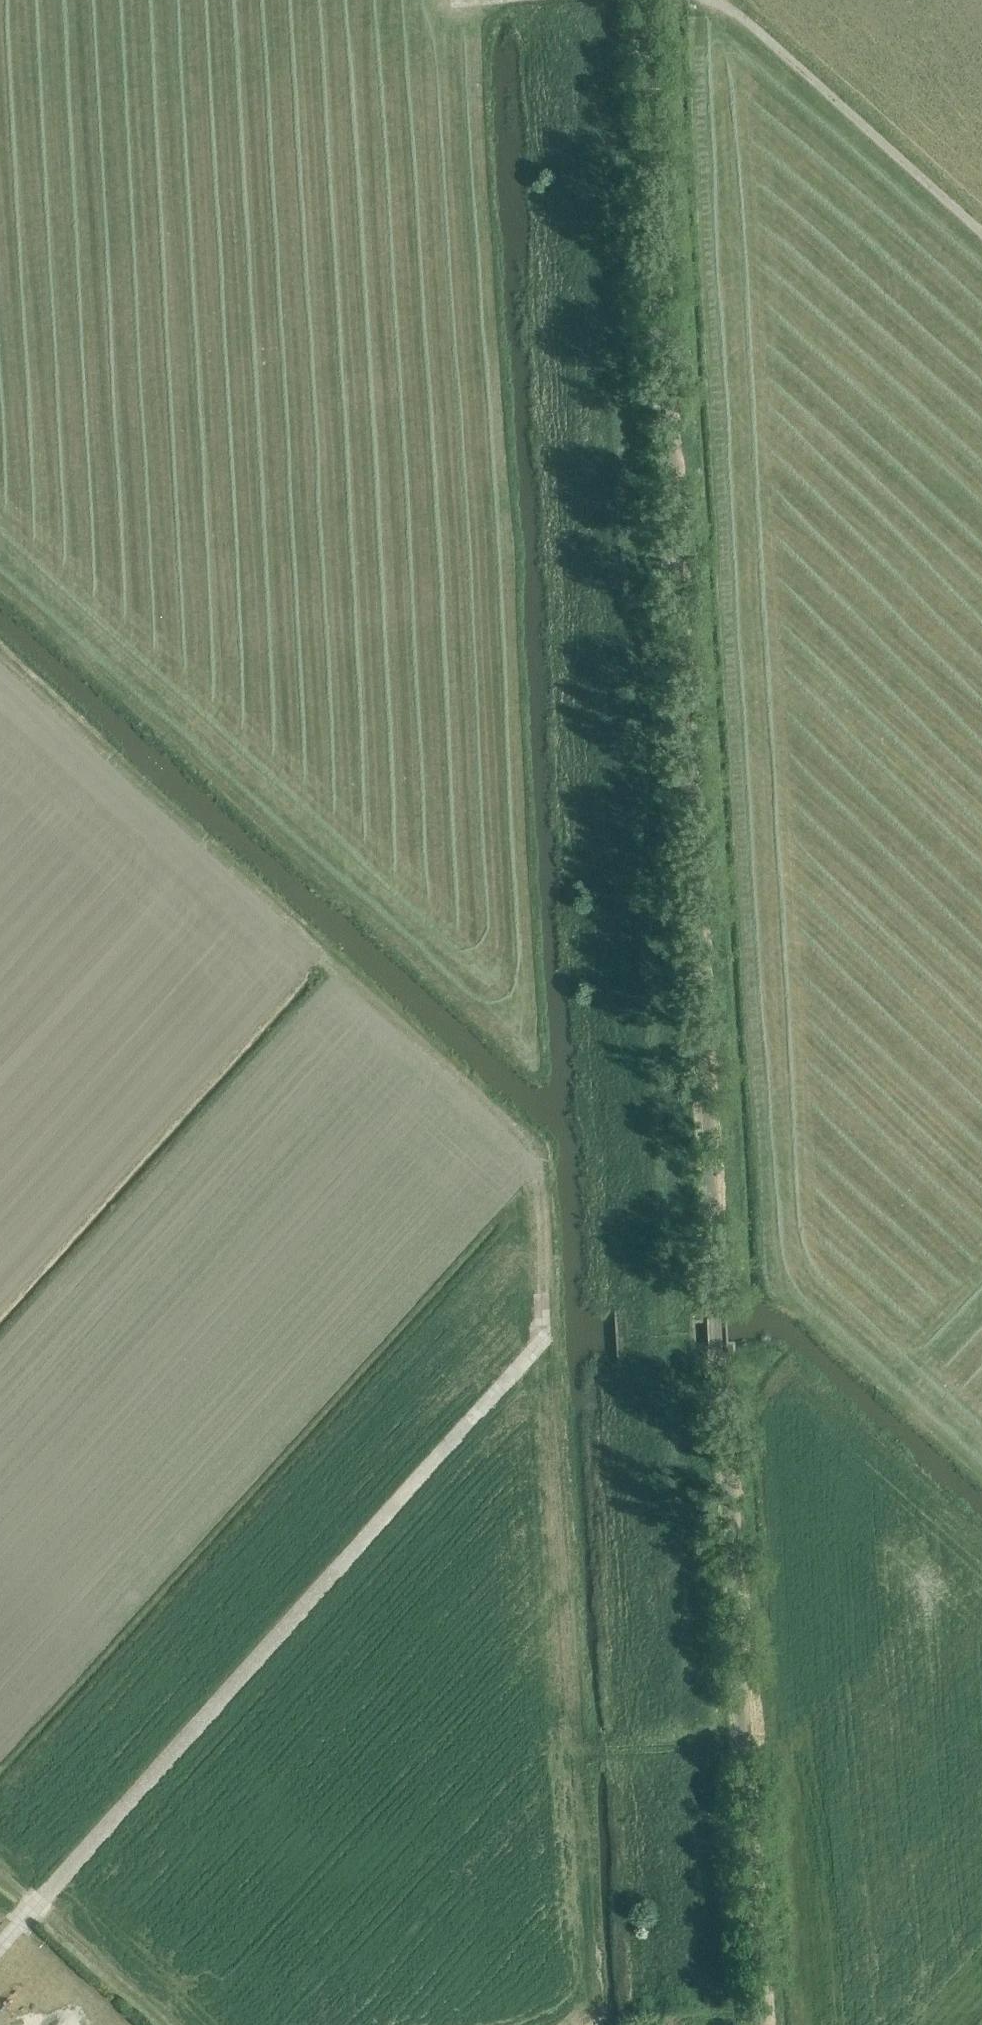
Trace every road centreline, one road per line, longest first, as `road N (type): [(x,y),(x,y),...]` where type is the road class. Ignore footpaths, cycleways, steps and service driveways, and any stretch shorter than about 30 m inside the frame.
road 1 (track): [(714,0),(981,232)]
road 2 (track): [(741,1745),(565,1753)]

